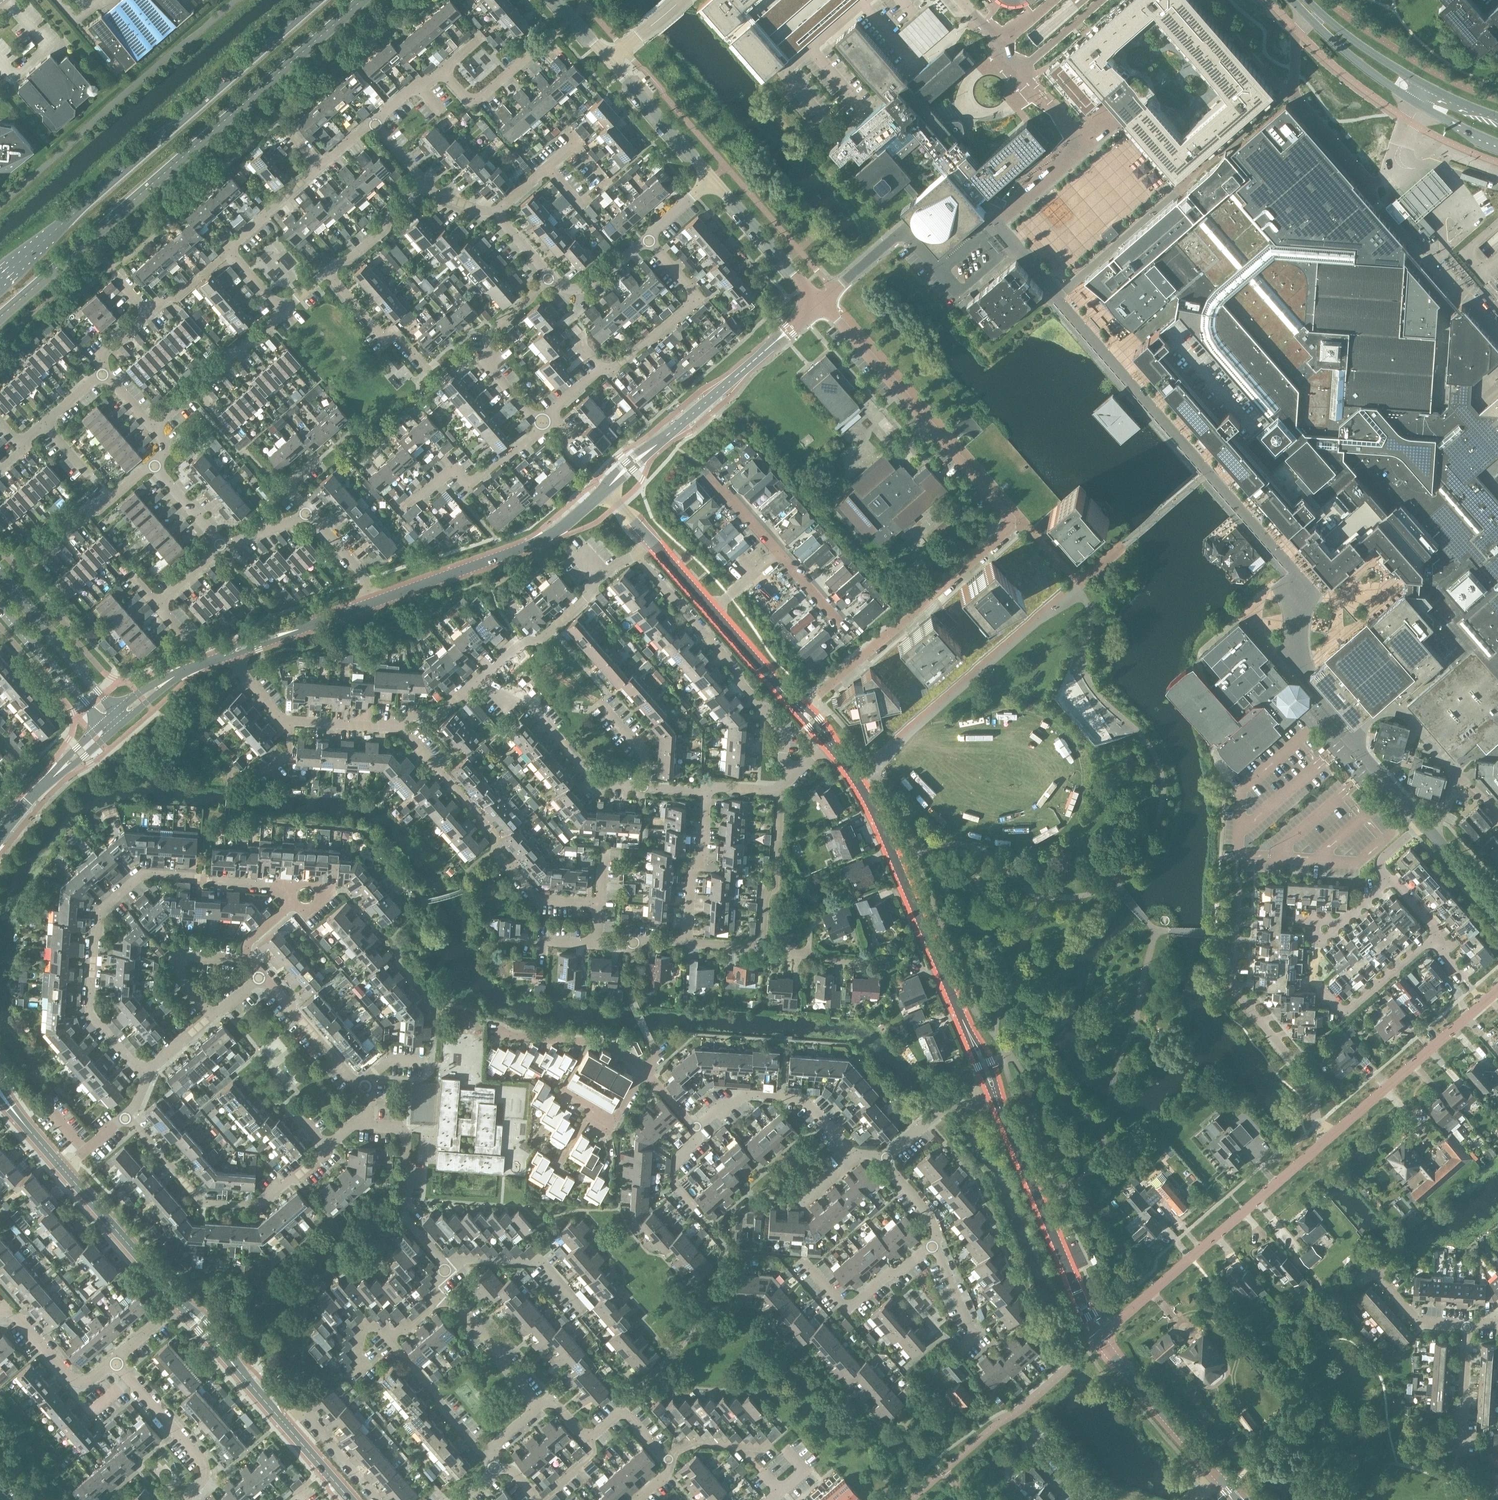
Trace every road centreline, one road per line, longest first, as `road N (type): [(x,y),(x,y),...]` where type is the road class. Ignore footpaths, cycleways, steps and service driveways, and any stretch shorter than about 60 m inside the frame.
road 1 (residential): [(1087,147),(998,221),(1302,585),(1296,652),(1306,678),(1347,728)]
road 2 (residential): [(800,710),(1016,525),(820,302)]
road 3 (secondary): [(0,316),(361,0)]
road 4 (secondary): [(319,0),(0,280)]
road 5 (unclassified): [(994,1092),(871,804),(830,743)]
road 6 (residential): [(148,1075),(91,1016),(99,916),(147,876),(278,885)]
road 7 (residential): [(1328,1138),(1099,1339)]
road 8 (residential): [(601,902),(536,898),(495,853),(490,832),(394,724)]
road 9 (residential): [(1328,1138),(1296,1070),(1237,996),(1235,876)]
road 10 (residential): [(1433,936),(1341,1012),(1320,987),(1317,947),(1391,884)]
road 11 (residential): [(322,1144),(332,1154),(256,1207),(198,1203),(123,1112)]
road 12 (tertiary): [(607,488),(820,302)]
road 13 (residential): [(635,555),(785,724),(786,778)]
road 14 (unclassified): [(1099,1339),(994,1092)]
road 15 (tertiary): [(380,598),(540,540),(607,488)]
road 16 (secondary): [(1291,0),(1369,72),(1497,146)]
road 17 (residential): [(374,123),(435,75),(465,108),(545,43)]
road 18 (residential): [(639,1499),(668,1474),(668,1461),(623,1411),(589,1442),(563,1410),(546,1407)]
road 19 (secondary): [(1497,117),(1385,63),(1311,0)]
road 20 (residential): [(1433,834),(1455,787),(1451,768),(1395,704),(1353,741)]
road 21 (residential): [(1328,1138),(1485,1002)]
road 22 (residential): [(450,1274),(405,1216),(407,1131),(360,1122)]
road 23 (residential): [(645,786),(598,782),(494,666)]
road 24 (residential): [(856,1157),(803,1099),(745,1094),(697,1128)]
road 25 (residential): [(228,655),(291,721),(394,724)]
road 26 (residential): [(611,374),(697,297),(647,238)]
road 27 (residential): [(398,514),(450,469),(468,488),(541,427)]
road 28 (tertiary): [(121,714),(0,575)]
road 29 (residential): [(803,1256),(848,1313),(933,1245)]
road 30 (tertiary): [(180,1302),(61,1166)]
road 31 (residential): [(494,666),(539,638),(635,555)]
road 32 (unclassified): [(1215,1474),(1099,1339)]
road 33 (residential): [(189,1499),(204,1480),(202,1458),(117,1360)]
road 34 (residential): [(155,432),(283,313)]
road 35 (residential): [(381,1331),(489,1457)]
road 36 (tertiary): [(711,180),(820,302)]
road 37 (tertiary): [(0,604),(103,730)]
road 38 (tertiary): [(228,655),(380,598)]
road 39 (residential): [(762,947),(767,894),(778,882),(779,791)]
road 40 (residential): [(427,185),(495,214),(552,279)]
road 41 (tertiary): [(285,1423),(180,1302)]
road 42 (residential): [(648,1069),(600,1042),(496,1035)]
road 43 (residential): [(434,378),(391,328),(380,335),(329,276)]
road 44 (residential): [(117,1360),(73,1385),(11,1313),(0,1312)]
road 45 (residential): [(687,945),(709,791)]
road 46 (tertiary): [(610,62),(711,180)]
road 47 (residential): [(546,1407),(446,1296)]
road 48 (residential): [(38,559),(154,465)]
road 49 (tertiary): [(0,838),(103,730)]
road 50 (residential): [(363,1085),(265,976)]
road 51 (residential): [(212,1017),(180,981),(184,957),(197,945),(245,950)]
road 52 (residential): [(378,1499),(305,1414),(285,1423)]
road 53 (residential): [(329,276),(427,185)]
road 54 (unclassified): [(800,710),(712,610)]
road 55 (residential): [(883,1159),(950,1104),(994,1092)]
road 56 (residential): [(632,943),(631,998),(654,1049),(648,1069)]
road 57 (residential): [(1087,147),(1119,122),(1178,188)]
road 58 (residential): [(648,1069),(615,1122),(560,1090)]
road 59 (residential): [(229,250),(320,167)]
road 60 (tertiary): [(121,714),(169,679),(228,655)]
road 61 (residential): [(394,724),(420,724),(494,666)]
road 62 (residential): [(959,1351),(973,1336),(933,1245)]

